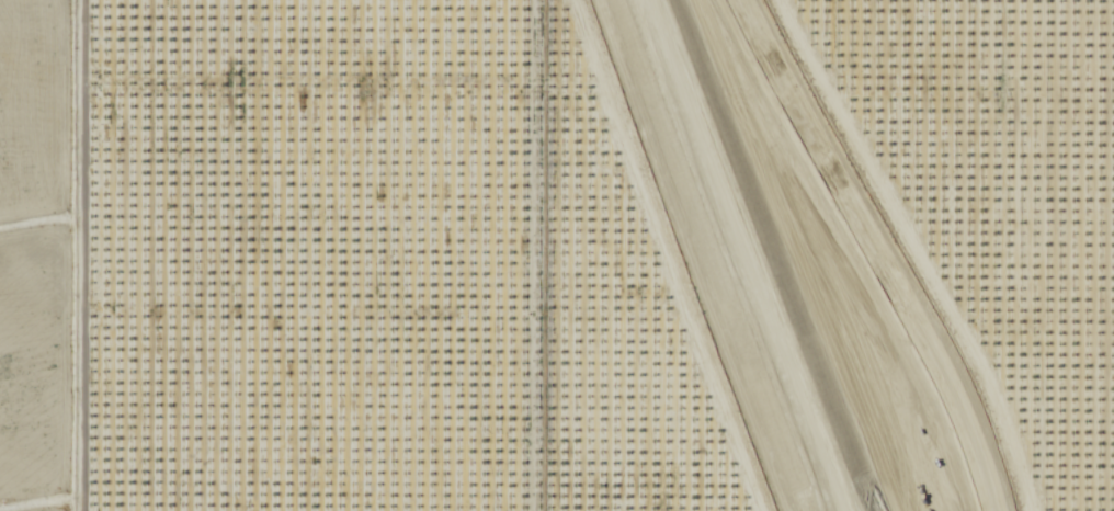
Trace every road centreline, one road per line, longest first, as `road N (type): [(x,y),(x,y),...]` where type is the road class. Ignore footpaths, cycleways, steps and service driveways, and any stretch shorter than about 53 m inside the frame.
road 1 (track): [(80,0),(73,510)]

